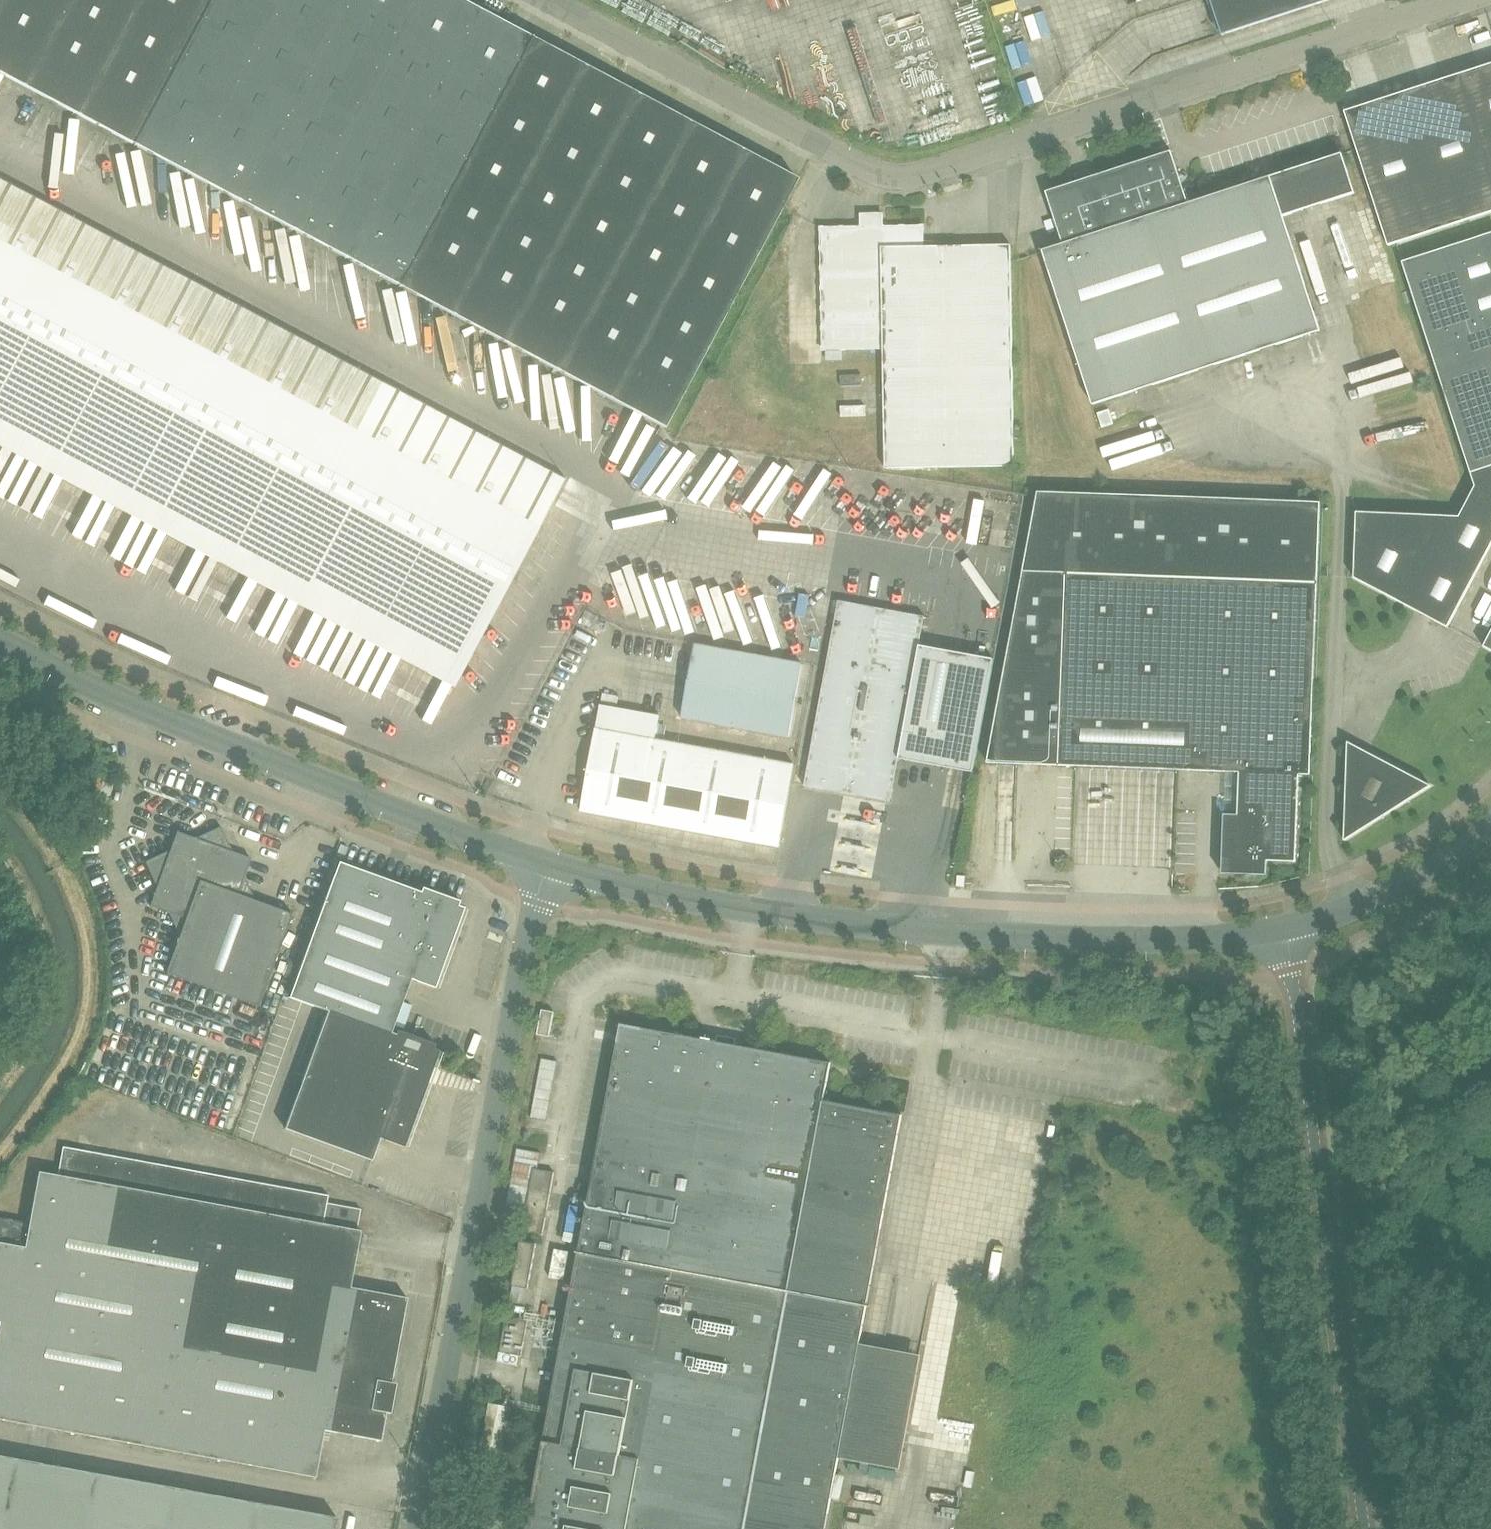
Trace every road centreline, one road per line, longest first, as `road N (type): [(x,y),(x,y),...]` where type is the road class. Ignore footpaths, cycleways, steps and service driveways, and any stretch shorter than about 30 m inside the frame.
road 1 (unclassified): [(1444,0),(927,172),(887,174),(557,0)]
road 2 (unclassified): [(1287,925),(1202,940),(992,935),(691,899),(545,864)]
road 3 (unclassified): [(420,1528),(545,864)]
road 4 (unclassified): [(1365,1528),(1287,925)]
road 5 (unclassified): [(545,864),(133,705),(0,641)]
road 6 (unclassified): [(1287,925),(1375,895),(1490,821)]

